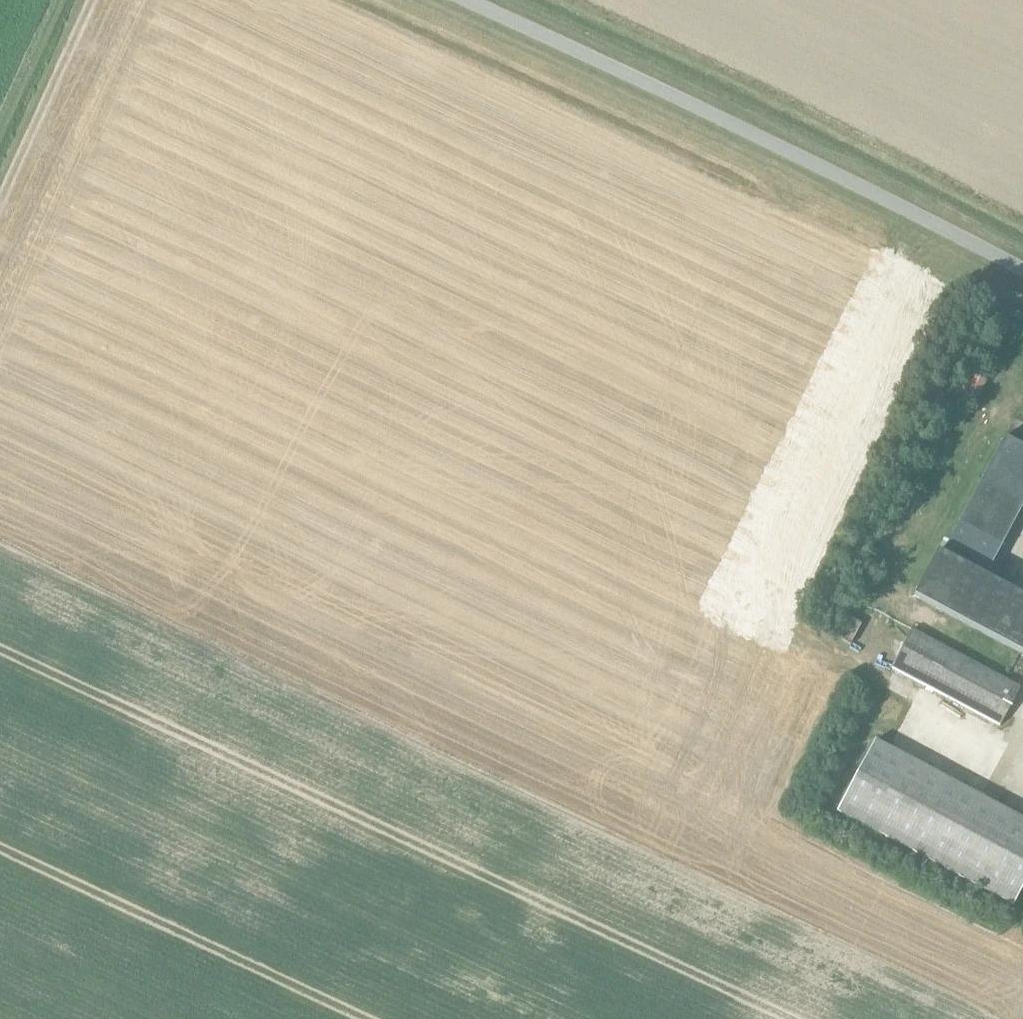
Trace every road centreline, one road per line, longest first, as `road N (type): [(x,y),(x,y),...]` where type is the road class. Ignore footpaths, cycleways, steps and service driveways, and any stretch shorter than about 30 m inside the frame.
road 1 (unclassified): [(1022,274),(463,0)]

